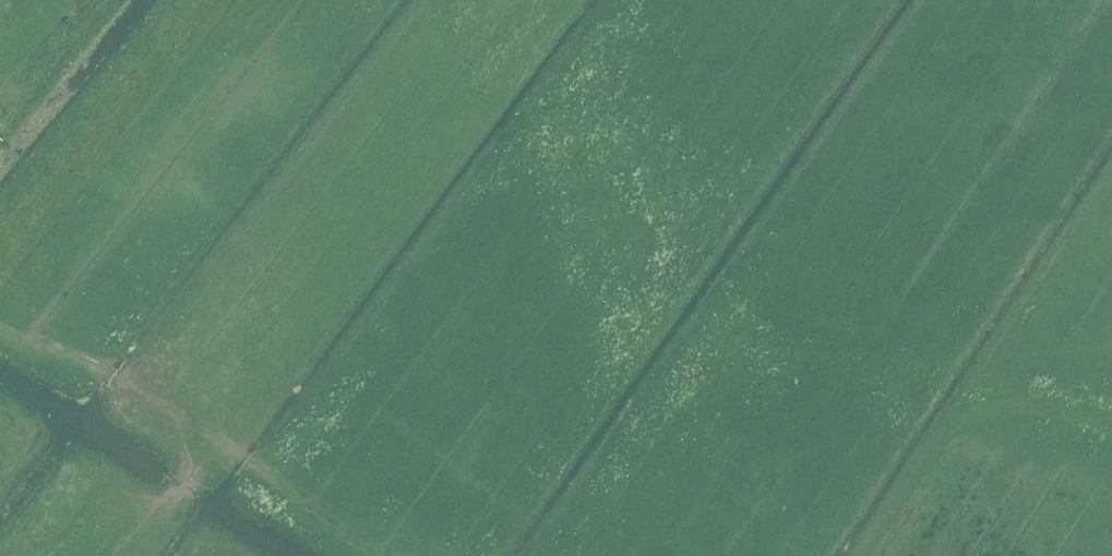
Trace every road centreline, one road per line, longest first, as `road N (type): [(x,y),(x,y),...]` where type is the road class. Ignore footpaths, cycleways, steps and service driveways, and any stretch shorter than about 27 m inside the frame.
road 1 (track): [(407,555),(117,377),(0,324)]

